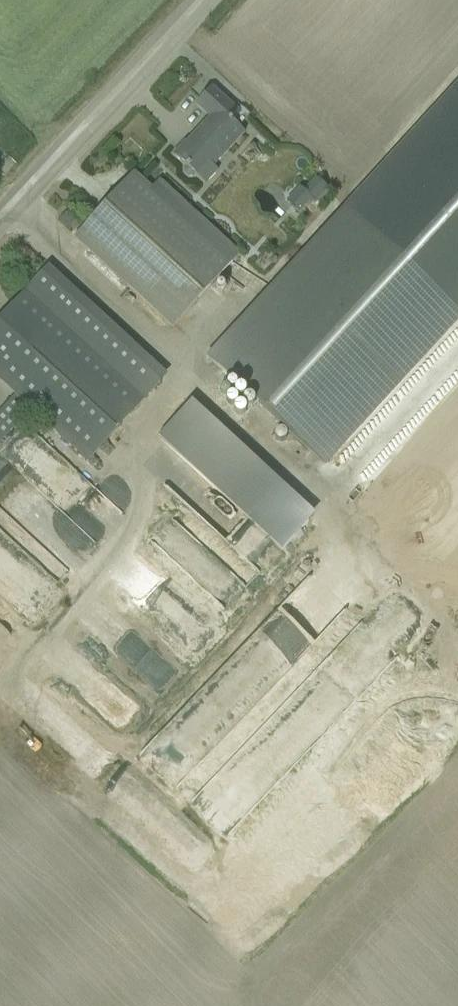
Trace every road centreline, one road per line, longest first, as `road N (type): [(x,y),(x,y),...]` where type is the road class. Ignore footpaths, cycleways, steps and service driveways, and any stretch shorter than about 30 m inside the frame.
road 1 (unclassified): [(0,242),(223,0)]

